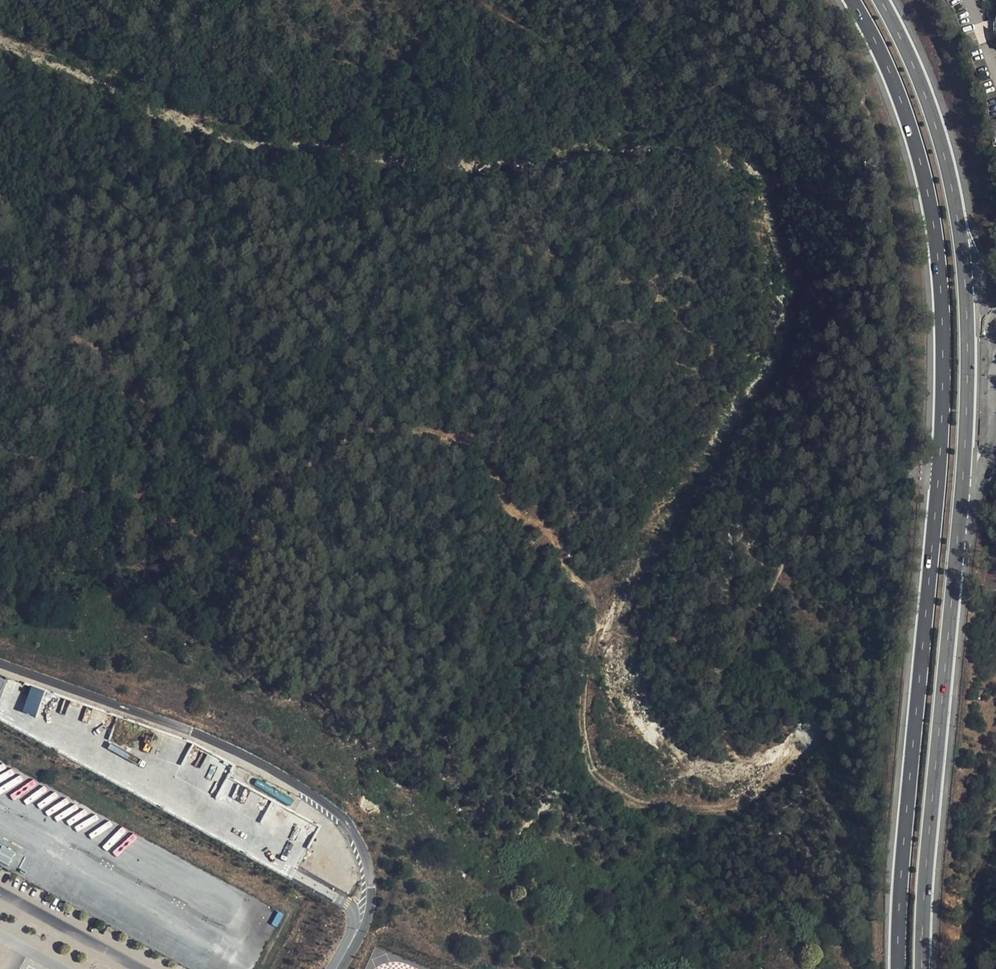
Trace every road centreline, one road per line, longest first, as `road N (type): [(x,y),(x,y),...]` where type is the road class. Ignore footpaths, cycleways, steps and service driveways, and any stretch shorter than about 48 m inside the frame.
road 1 (secondary): [(850,0),(909,125),(938,262),(942,335),(939,472),(897,968)]
road 2 (secondary): [(923,968),(964,471),(966,259),(933,116),(881,0)]
road 3 (track): [(588,580),(464,460),(391,438),(344,451),(277,496),(240,537),(198,538),(152,495),(138,427),(120,392),(85,355),(54,343),(0,342)]

